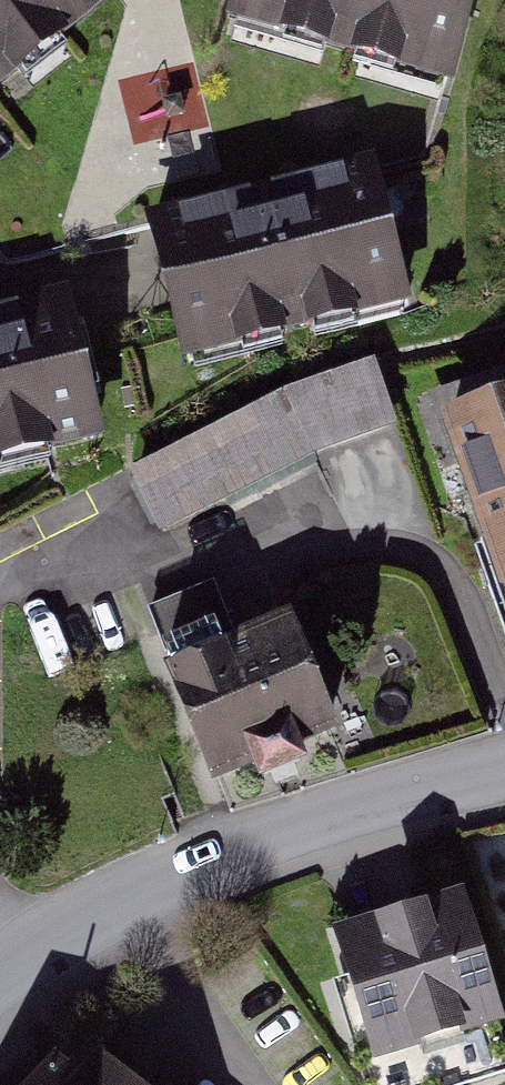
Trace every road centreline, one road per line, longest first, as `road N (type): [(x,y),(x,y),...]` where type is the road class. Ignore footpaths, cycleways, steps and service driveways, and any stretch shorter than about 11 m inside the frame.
road 1 (residential): [(504,725),(469,613),(450,577),(396,544),(316,542),(221,561),(0,583)]
road 2 (residential): [(29,953),(112,904),(319,832),(504,780)]

